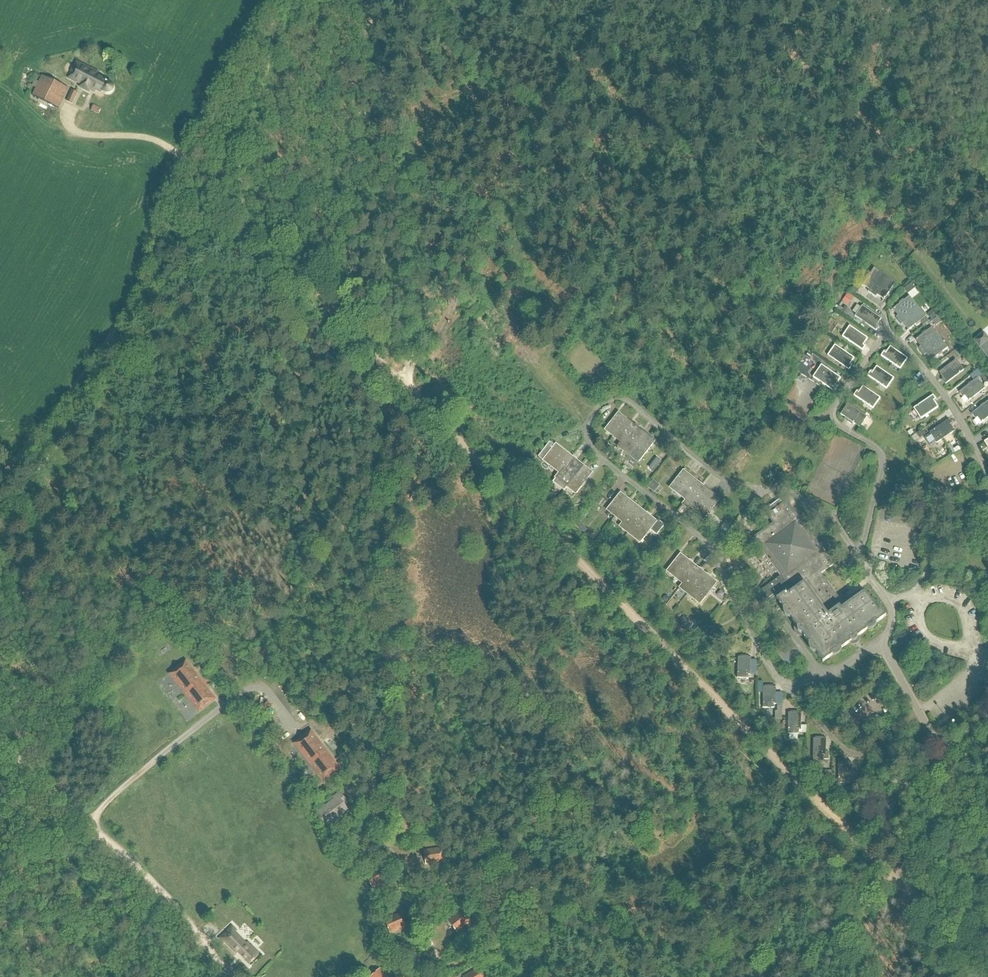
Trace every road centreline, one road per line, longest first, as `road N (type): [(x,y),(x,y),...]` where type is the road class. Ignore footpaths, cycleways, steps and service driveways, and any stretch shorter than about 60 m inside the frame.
road 1 (track): [(908,884),(874,859),(401,381)]
road 2 (track): [(829,0),(896,75),(897,221),(802,185),(670,153)]
road 3 (track): [(364,0),(398,150),(407,365)]
road 4 (track): [(179,160),(130,301),(53,416),(0,471)]
road 5 (tertiary): [(944,976),(889,812),(901,791),(987,718)]
road 6 (track): [(433,343),(502,221),(540,128),(538,114)]
road 7 (track): [(235,976),(91,832)]
road 8 (track): [(538,114),(388,0)]
road 9 (track): [(179,160),(270,0)]
road 10 (track): [(401,381),(272,251)]
road 11 (unclassified): [(91,832),(0,738)]
road 12 (track): [(272,251),(179,160)]

